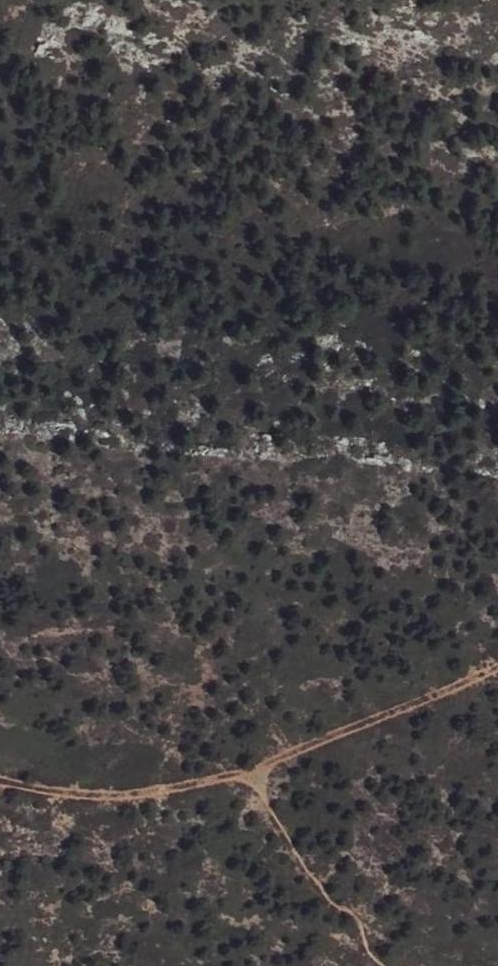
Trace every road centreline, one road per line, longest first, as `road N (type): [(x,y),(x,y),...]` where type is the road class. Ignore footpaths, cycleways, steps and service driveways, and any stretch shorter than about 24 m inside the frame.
road 1 (track): [(497,666),(247,775),(119,796),(0,784)]

